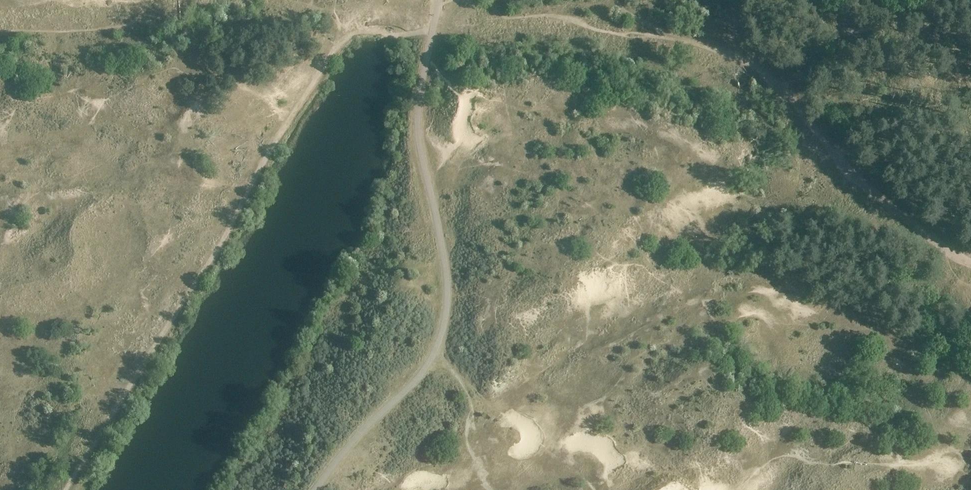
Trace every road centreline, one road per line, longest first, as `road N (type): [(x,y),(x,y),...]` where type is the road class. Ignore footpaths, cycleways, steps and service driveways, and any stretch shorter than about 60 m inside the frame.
road 1 (track): [(314,489),(419,376),(443,328),(446,273),(418,110),(438,0)]

